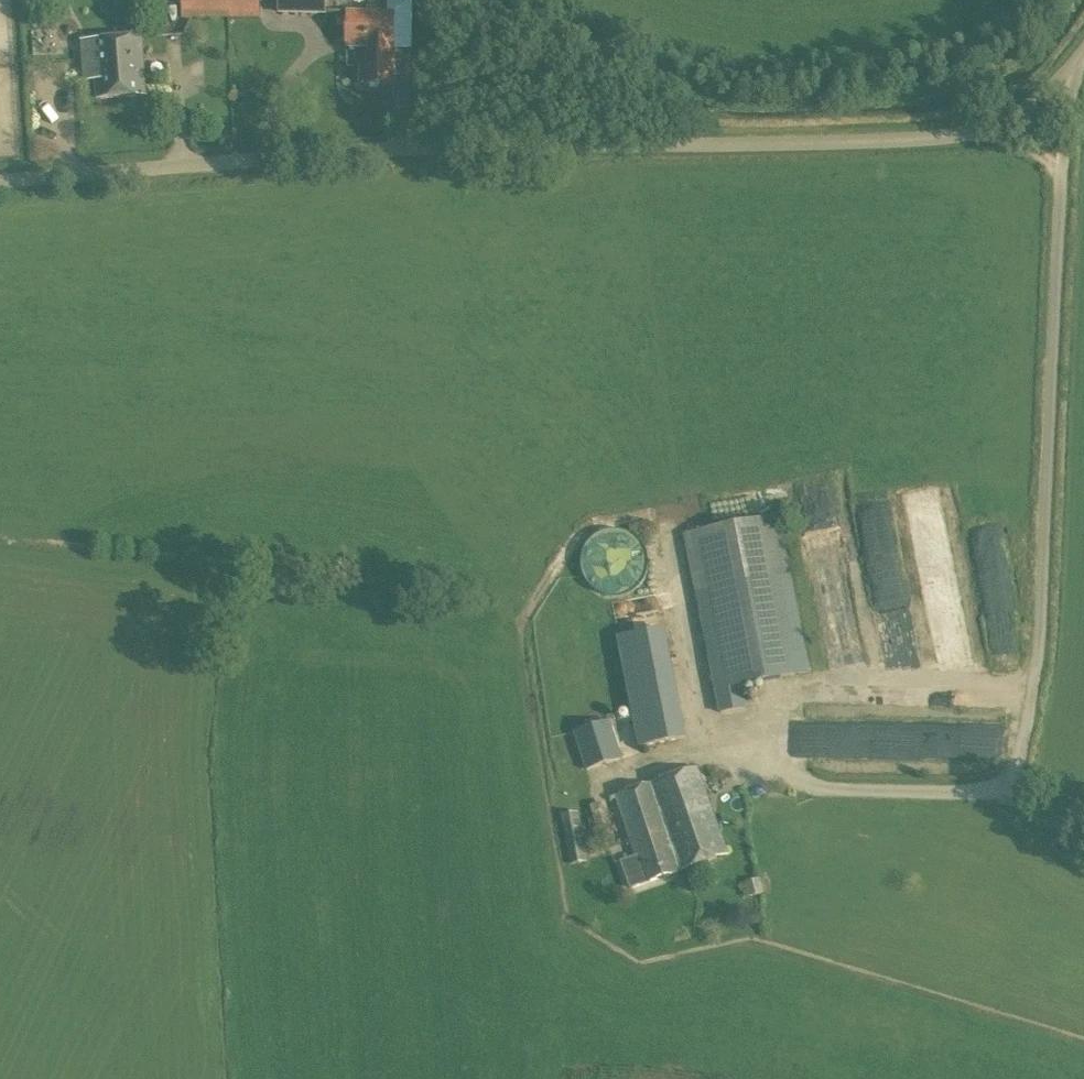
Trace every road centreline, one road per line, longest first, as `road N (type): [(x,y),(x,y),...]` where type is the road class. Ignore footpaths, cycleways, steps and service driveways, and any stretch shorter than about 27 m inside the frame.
road 1 (unclassified): [(0,179),(451,146),(974,133)]
road 2 (unclassified): [(1083,843),(1021,808),(1009,783),(1038,708),(1062,164)]

